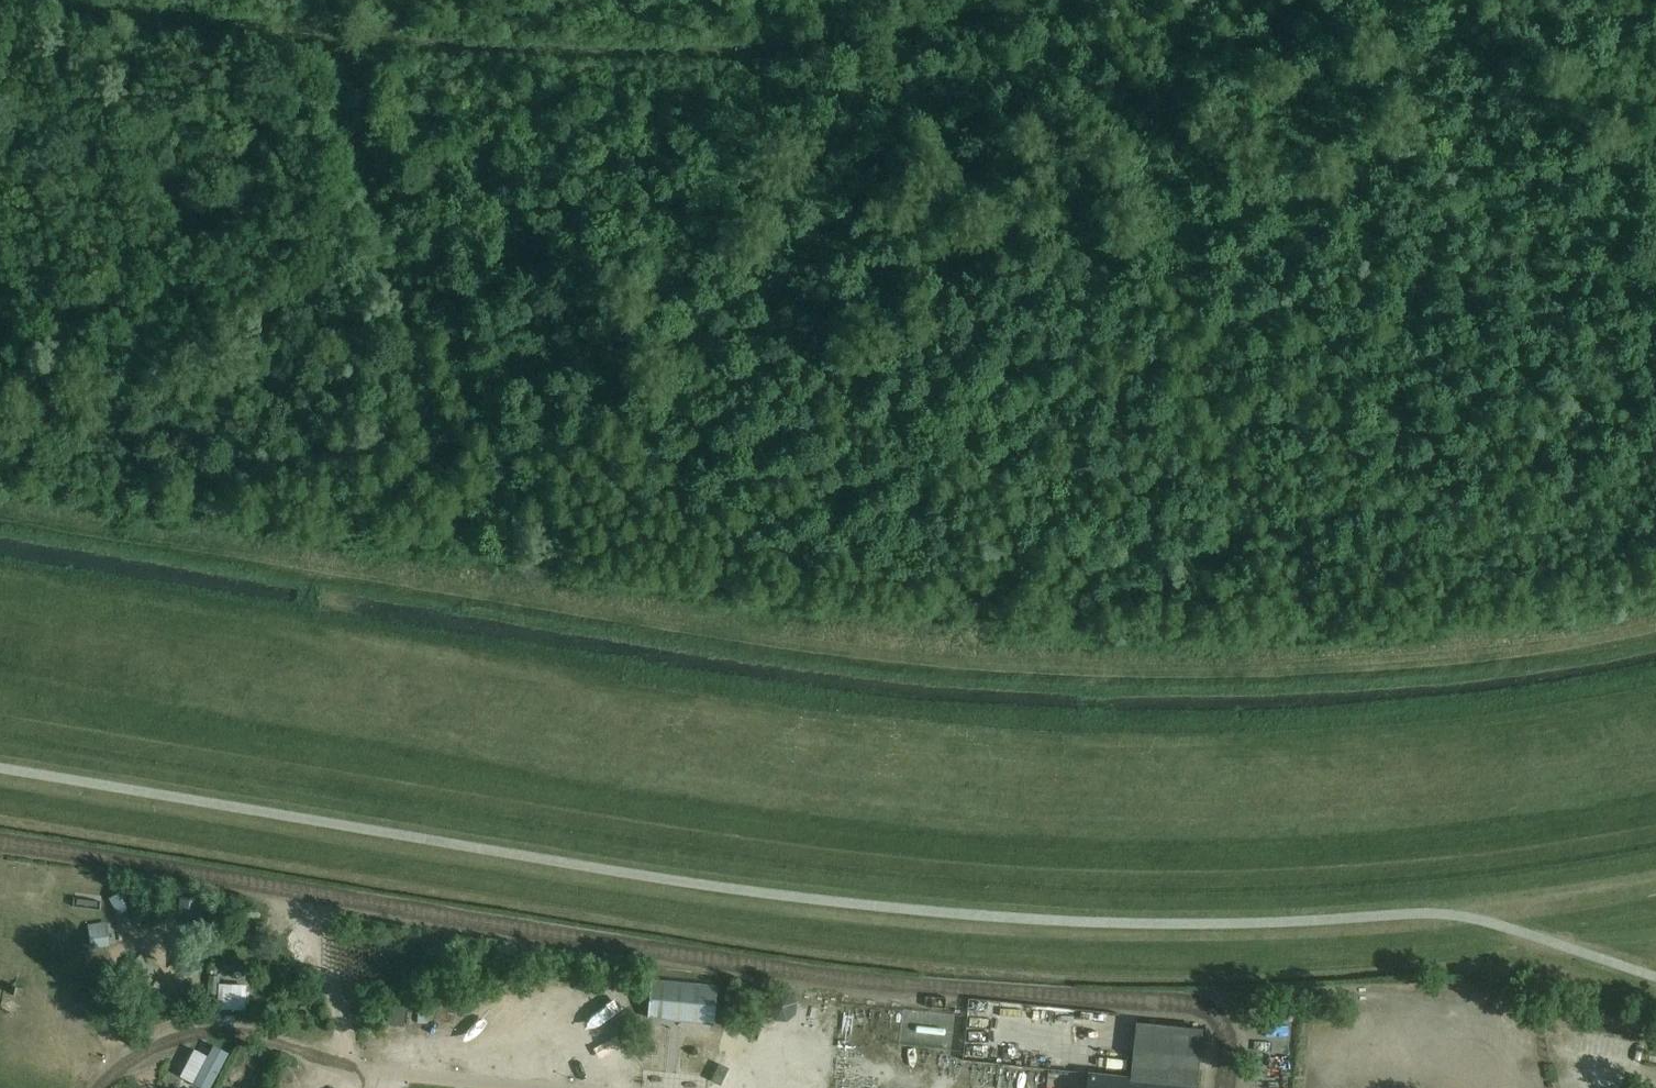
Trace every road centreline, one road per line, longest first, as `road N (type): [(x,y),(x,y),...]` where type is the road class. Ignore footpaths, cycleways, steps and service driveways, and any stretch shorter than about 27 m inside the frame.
road 1 (track): [(1462,911),(1655,876)]

